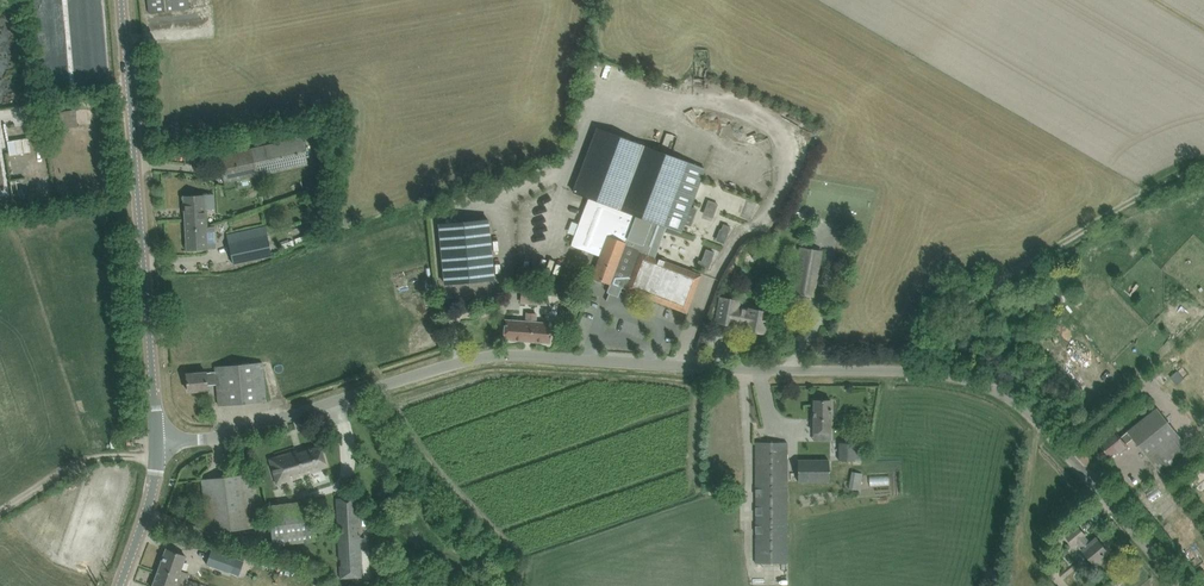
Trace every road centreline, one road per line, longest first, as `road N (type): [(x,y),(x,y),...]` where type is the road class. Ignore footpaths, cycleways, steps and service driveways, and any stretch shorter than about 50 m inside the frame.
road 1 (unclassified): [(1178,585),(1005,388),(955,377),(507,360),(458,367),(249,432),(154,444)]
road 2 (tertiary): [(154,444),(119,0)]
road 3 (tertiary): [(120,585),(147,509),(154,444)]

